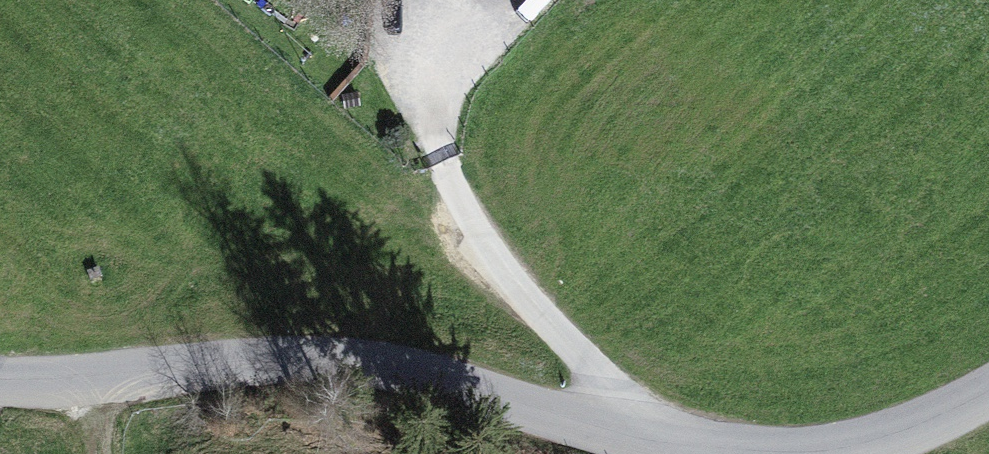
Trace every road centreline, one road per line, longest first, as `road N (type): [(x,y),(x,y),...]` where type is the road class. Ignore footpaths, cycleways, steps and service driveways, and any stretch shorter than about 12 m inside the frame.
road 1 (unclassified): [(988,393),(906,433),(811,450),(710,447),(376,363),(281,357),(0,378)]
road 2 (track): [(462,10),(439,68),(434,110),(442,160),(467,214),(517,282),(617,396),(620,429)]

